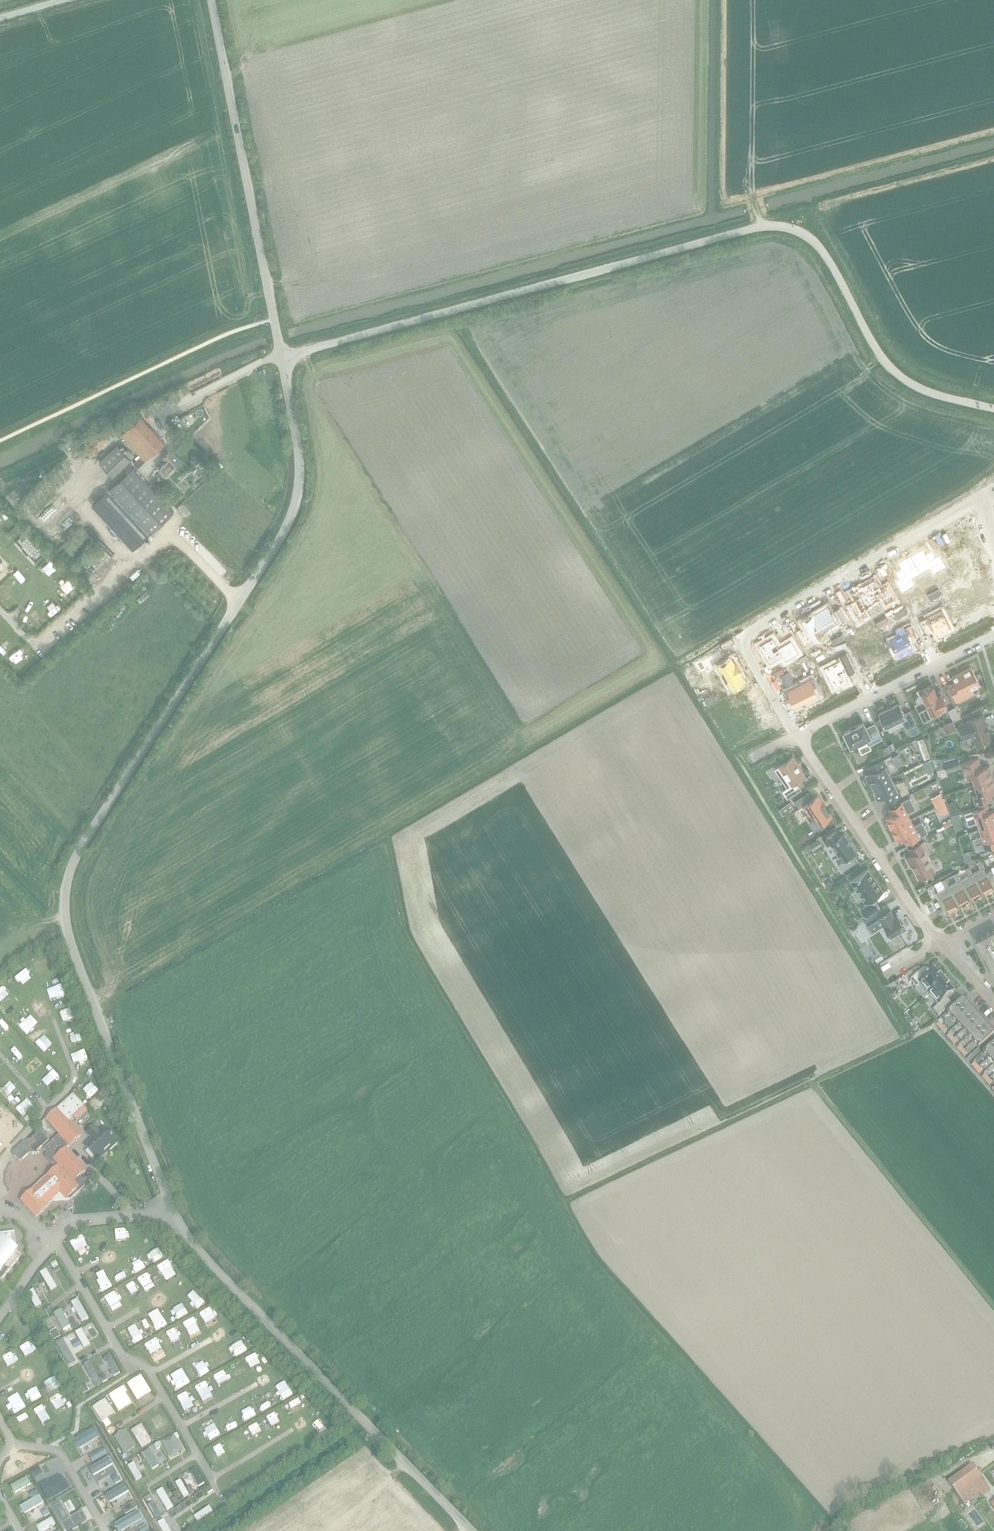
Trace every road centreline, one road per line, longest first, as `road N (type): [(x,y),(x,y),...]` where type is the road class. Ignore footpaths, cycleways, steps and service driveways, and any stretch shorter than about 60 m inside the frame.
road 1 (unclassified): [(472,1530),(185,1235),(96,1013),(64,910),(75,858),(295,506),(299,454),(282,353)]
road 2 (unclassified): [(282,353),(695,242),(783,226),(823,252),(894,371),(931,392),(993,408)]
road 3 (residential): [(986,492),(738,638),(797,733)]
road 4 (unclassified): [(282,353),(212,0)]
road 5 (residential): [(940,942),(797,733)]
road 6 (residential): [(797,733),(993,635)]

